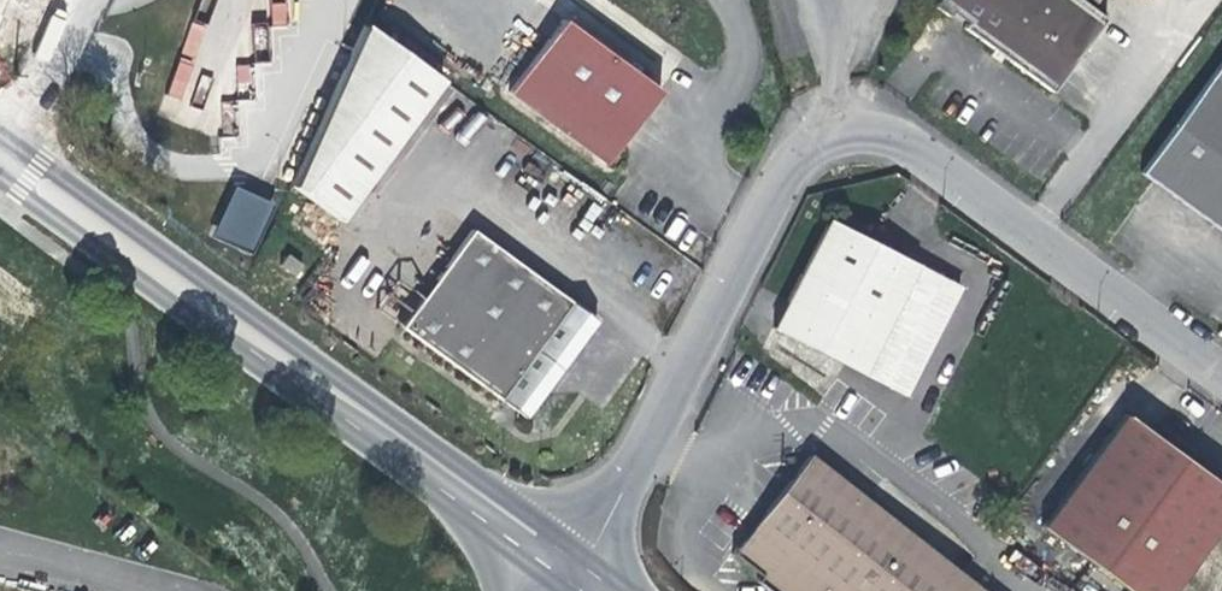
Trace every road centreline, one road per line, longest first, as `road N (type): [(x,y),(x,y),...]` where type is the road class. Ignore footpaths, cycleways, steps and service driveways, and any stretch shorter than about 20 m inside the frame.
road 1 (residential): [(570,571),(788,160),(883,128),(1221,378)]
road 2 (tertiary): [(0,161),(529,543)]
road 3 (unclassified): [(0,137),(69,0)]

